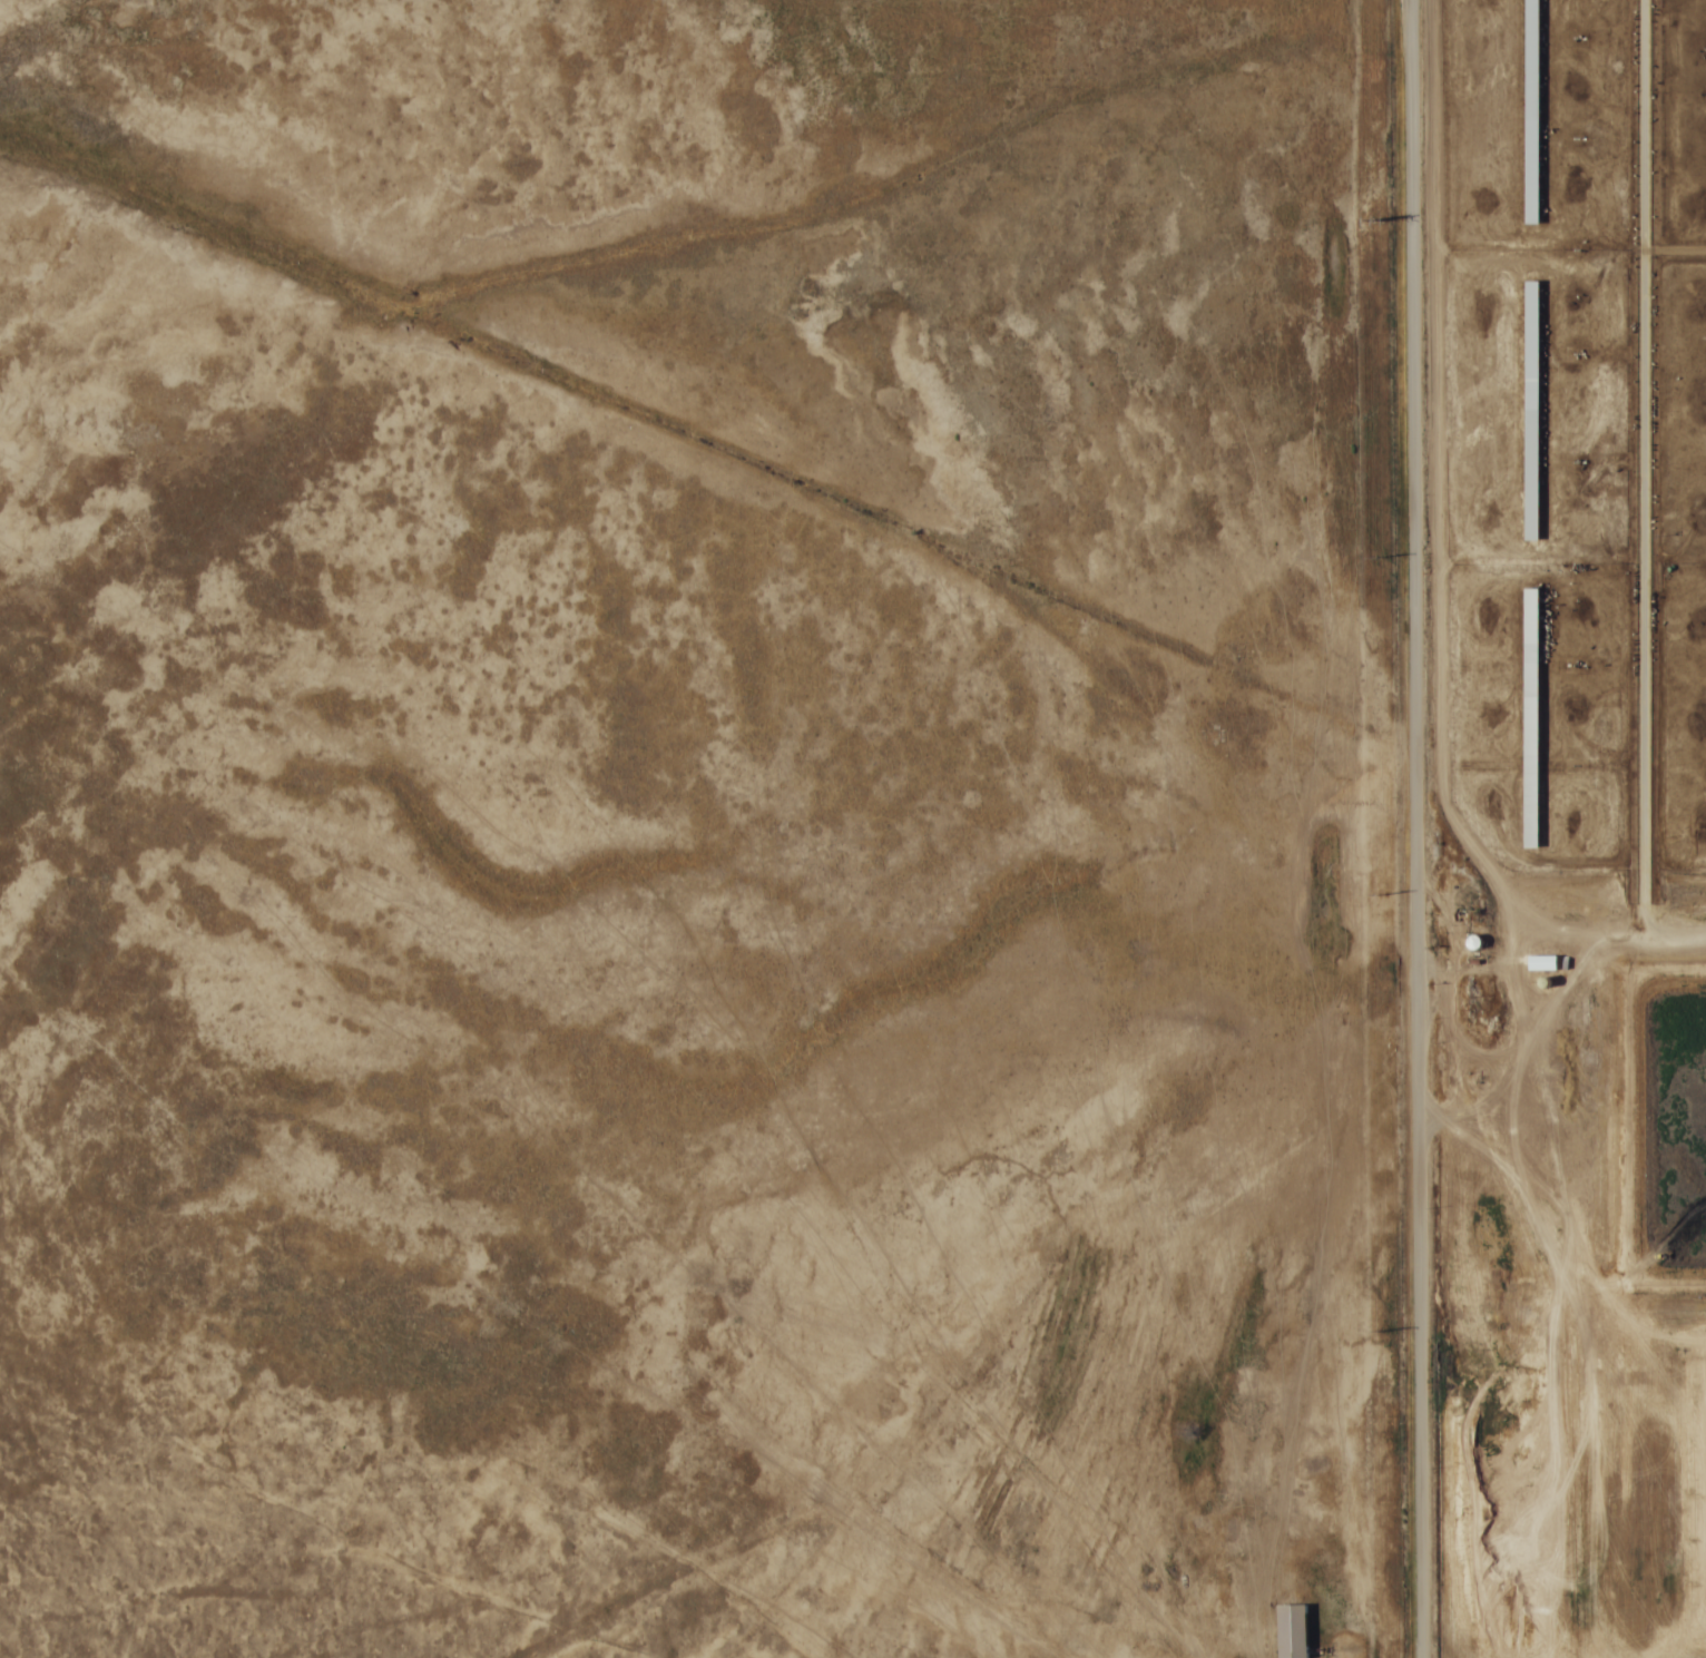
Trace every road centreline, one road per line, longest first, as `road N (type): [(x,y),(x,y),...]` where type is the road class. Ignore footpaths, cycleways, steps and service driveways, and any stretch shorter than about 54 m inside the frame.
road 1 (residential): [(1420,1657),(1410,0)]

